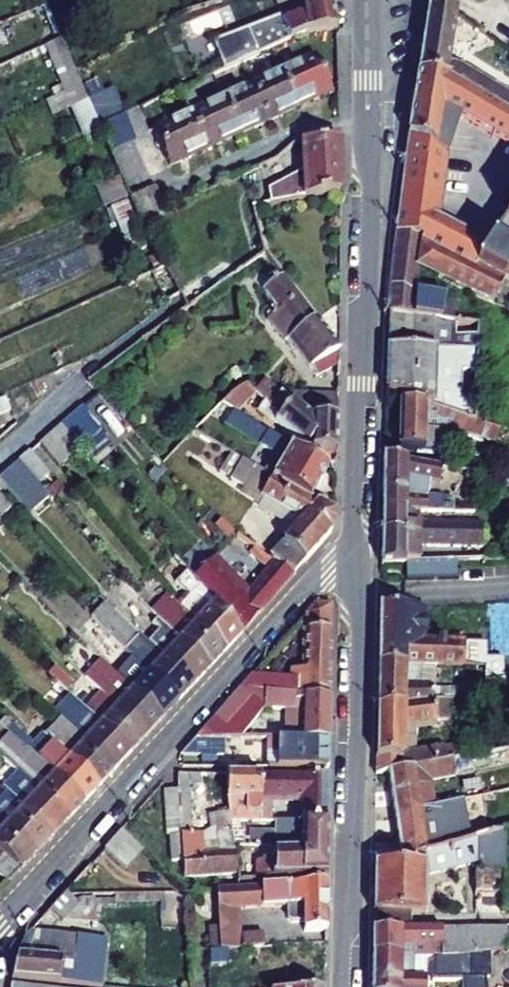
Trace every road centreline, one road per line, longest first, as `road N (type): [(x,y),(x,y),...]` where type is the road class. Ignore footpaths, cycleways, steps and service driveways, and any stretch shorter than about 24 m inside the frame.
road 1 (tertiary): [(365,0),(357,539)]
road 2 (residential): [(357,539),(0,923)]
road 3 (tertiary): [(357,539),(346,986)]

